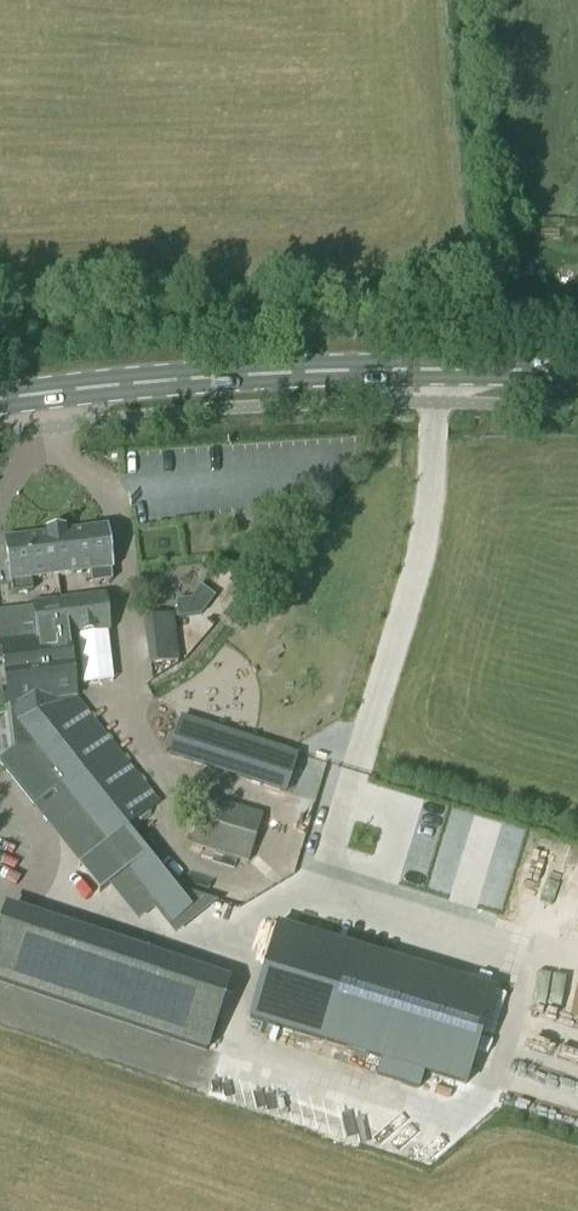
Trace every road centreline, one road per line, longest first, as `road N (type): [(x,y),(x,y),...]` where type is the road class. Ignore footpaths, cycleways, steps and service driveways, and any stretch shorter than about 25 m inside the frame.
road 1 (primary): [(577,373),(386,370),(0,400)]

